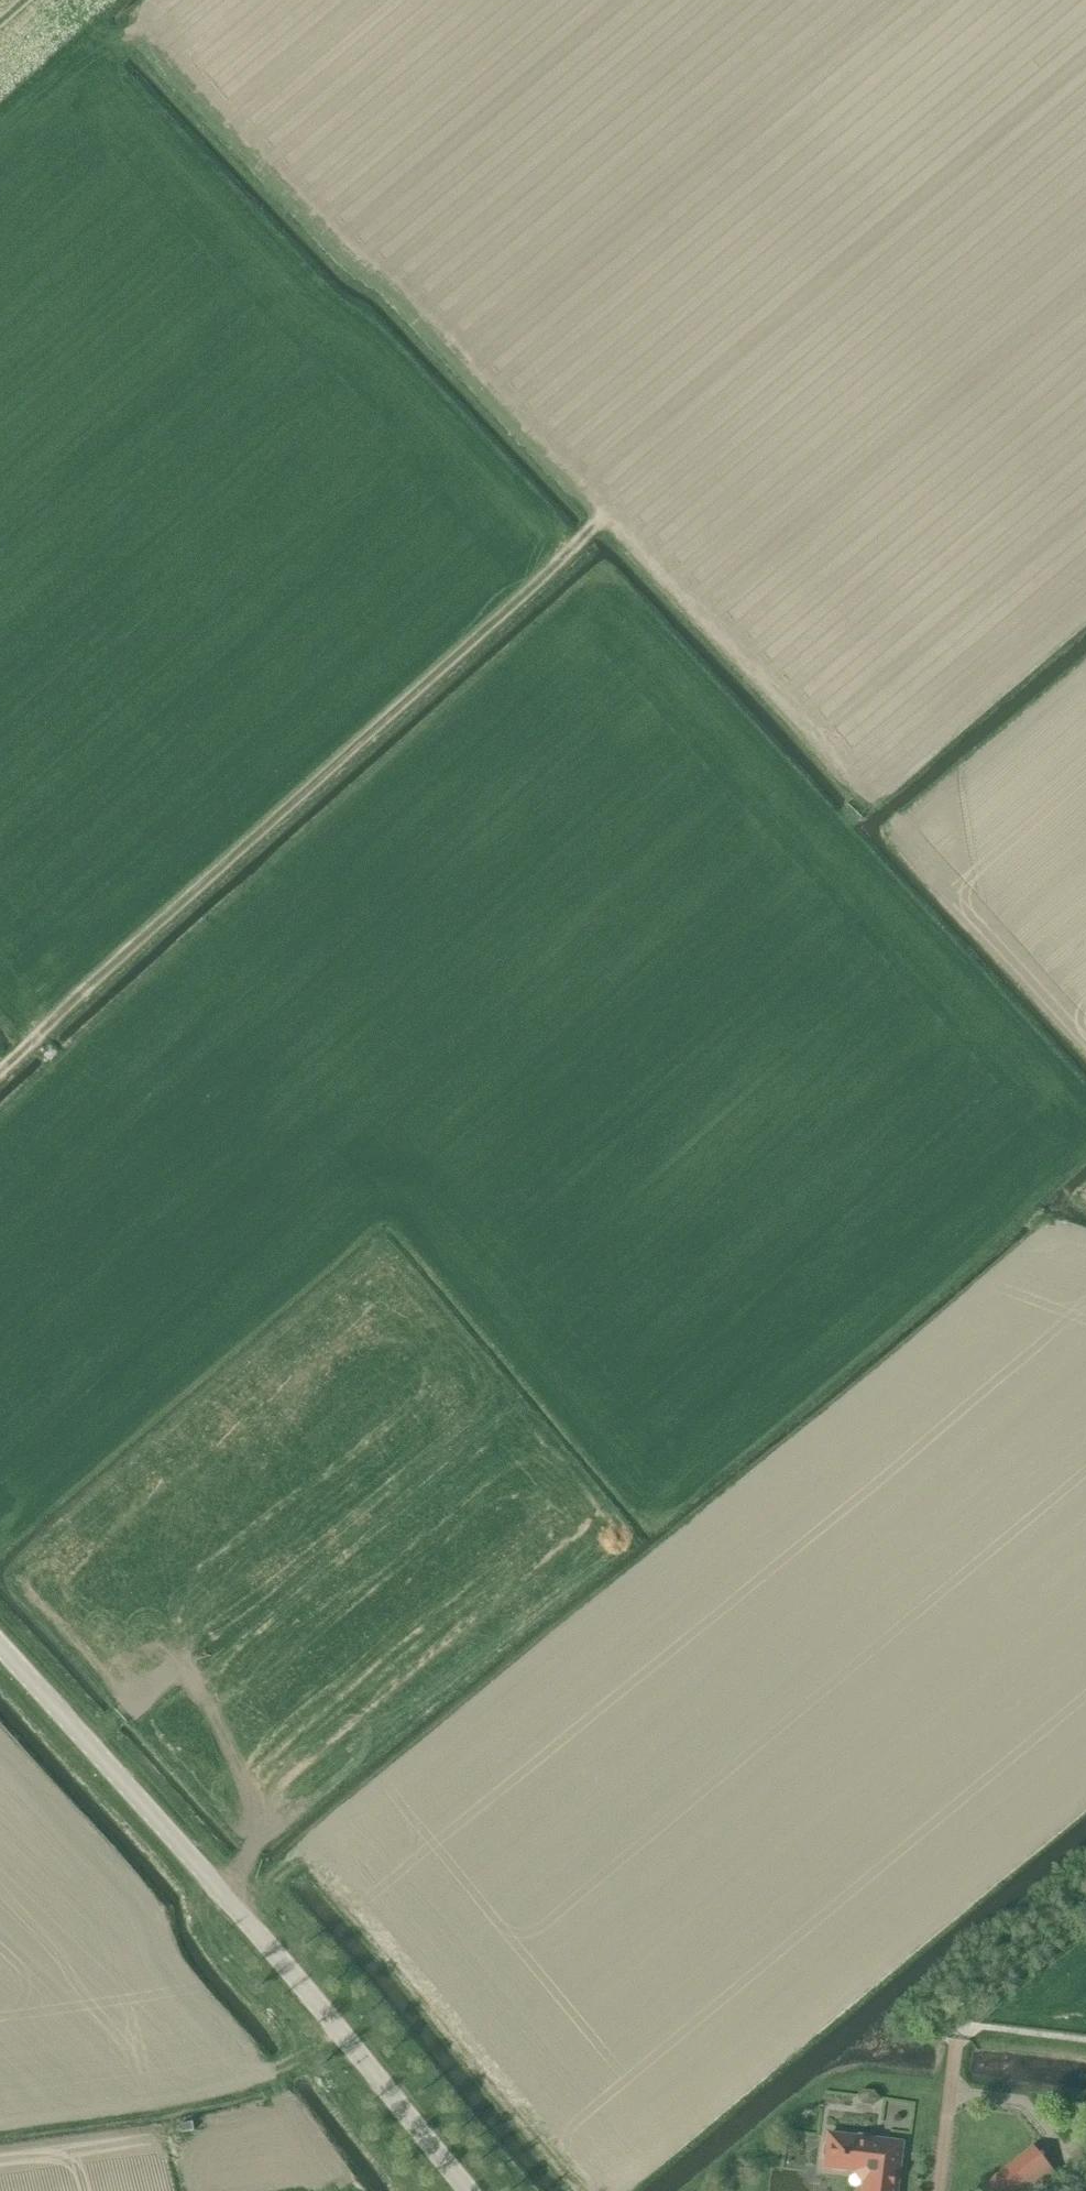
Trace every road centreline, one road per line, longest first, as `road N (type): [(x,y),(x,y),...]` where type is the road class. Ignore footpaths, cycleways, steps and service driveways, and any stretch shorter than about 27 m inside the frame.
road 1 (track): [(0,1073),(597,524)]
road 2 (tertiary): [(471,2190),(206,1876),(0,1648)]

